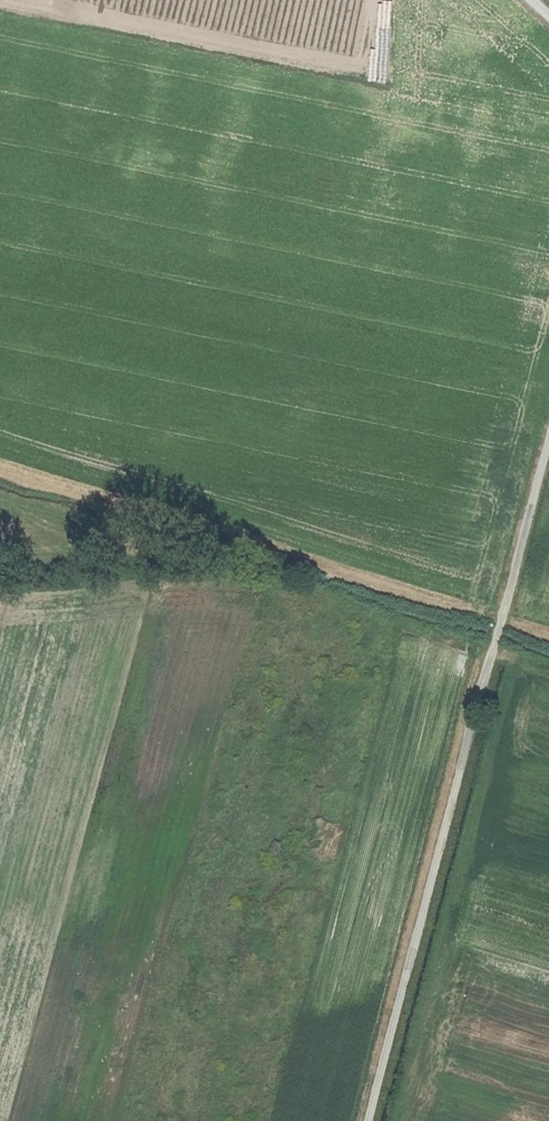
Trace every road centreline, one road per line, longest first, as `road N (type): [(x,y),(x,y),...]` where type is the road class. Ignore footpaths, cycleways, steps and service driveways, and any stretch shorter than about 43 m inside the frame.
road 1 (track): [(369,1120),(497,635)]
road 2 (track): [(503,616),(548,437)]

